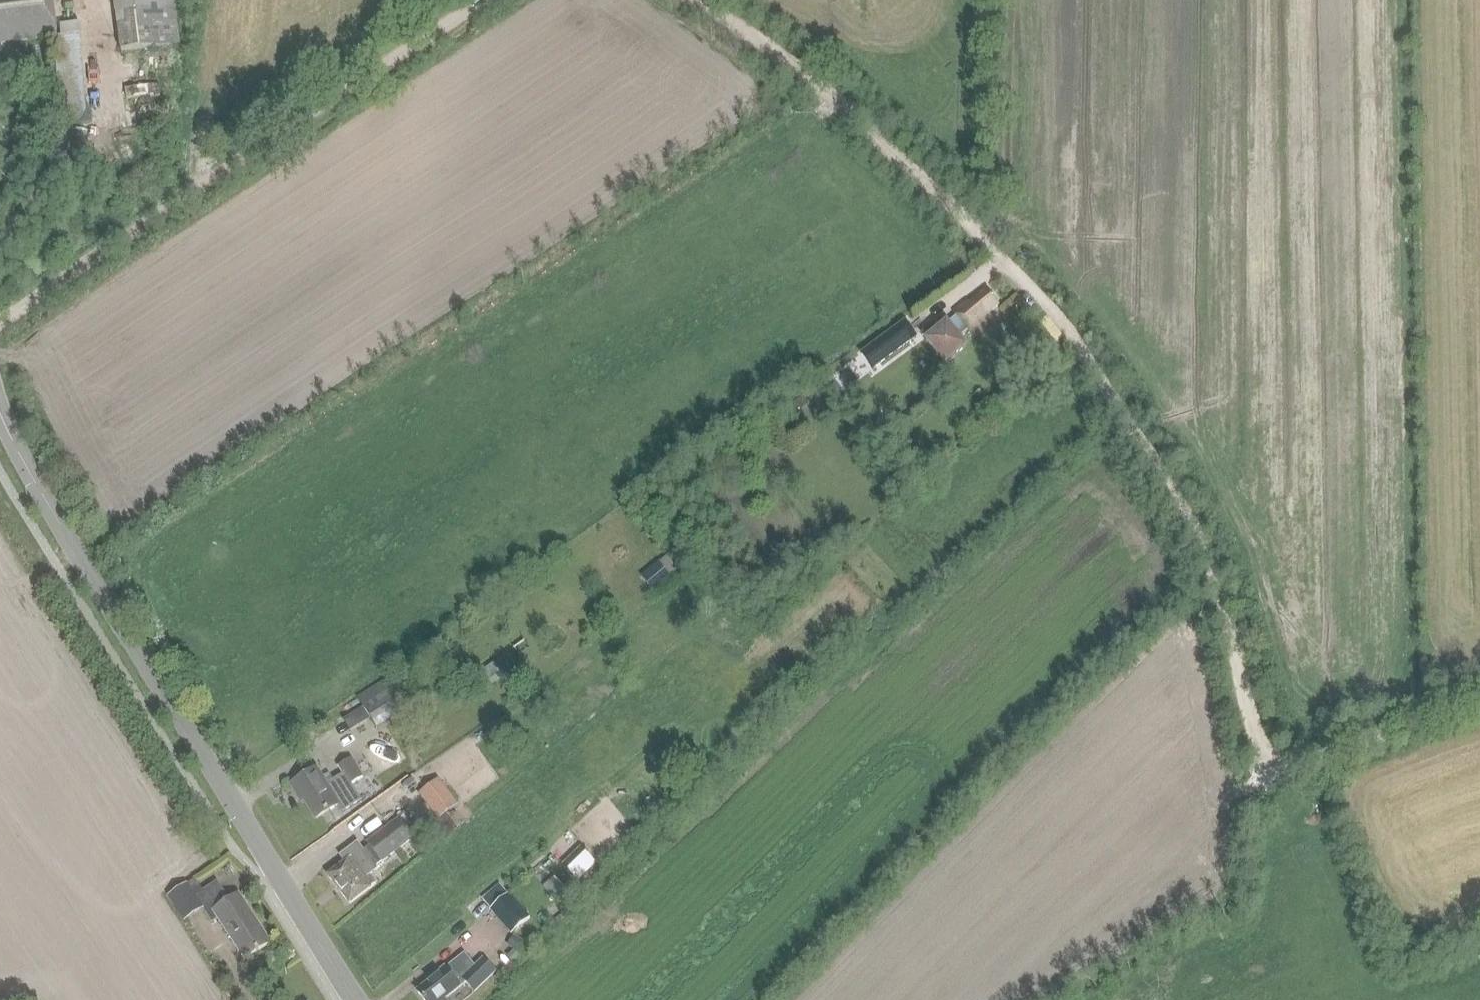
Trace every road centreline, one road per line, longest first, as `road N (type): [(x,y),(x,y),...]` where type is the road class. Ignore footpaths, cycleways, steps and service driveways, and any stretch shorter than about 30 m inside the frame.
road 1 (track): [(690,0),(761,49),(949,207),(1100,371),(1206,575),(1268,753),(1479,677)]
road 2 (tertiary): [(356,999),(30,480),(0,419)]
road 3 (track): [(0,320),(480,0)]

